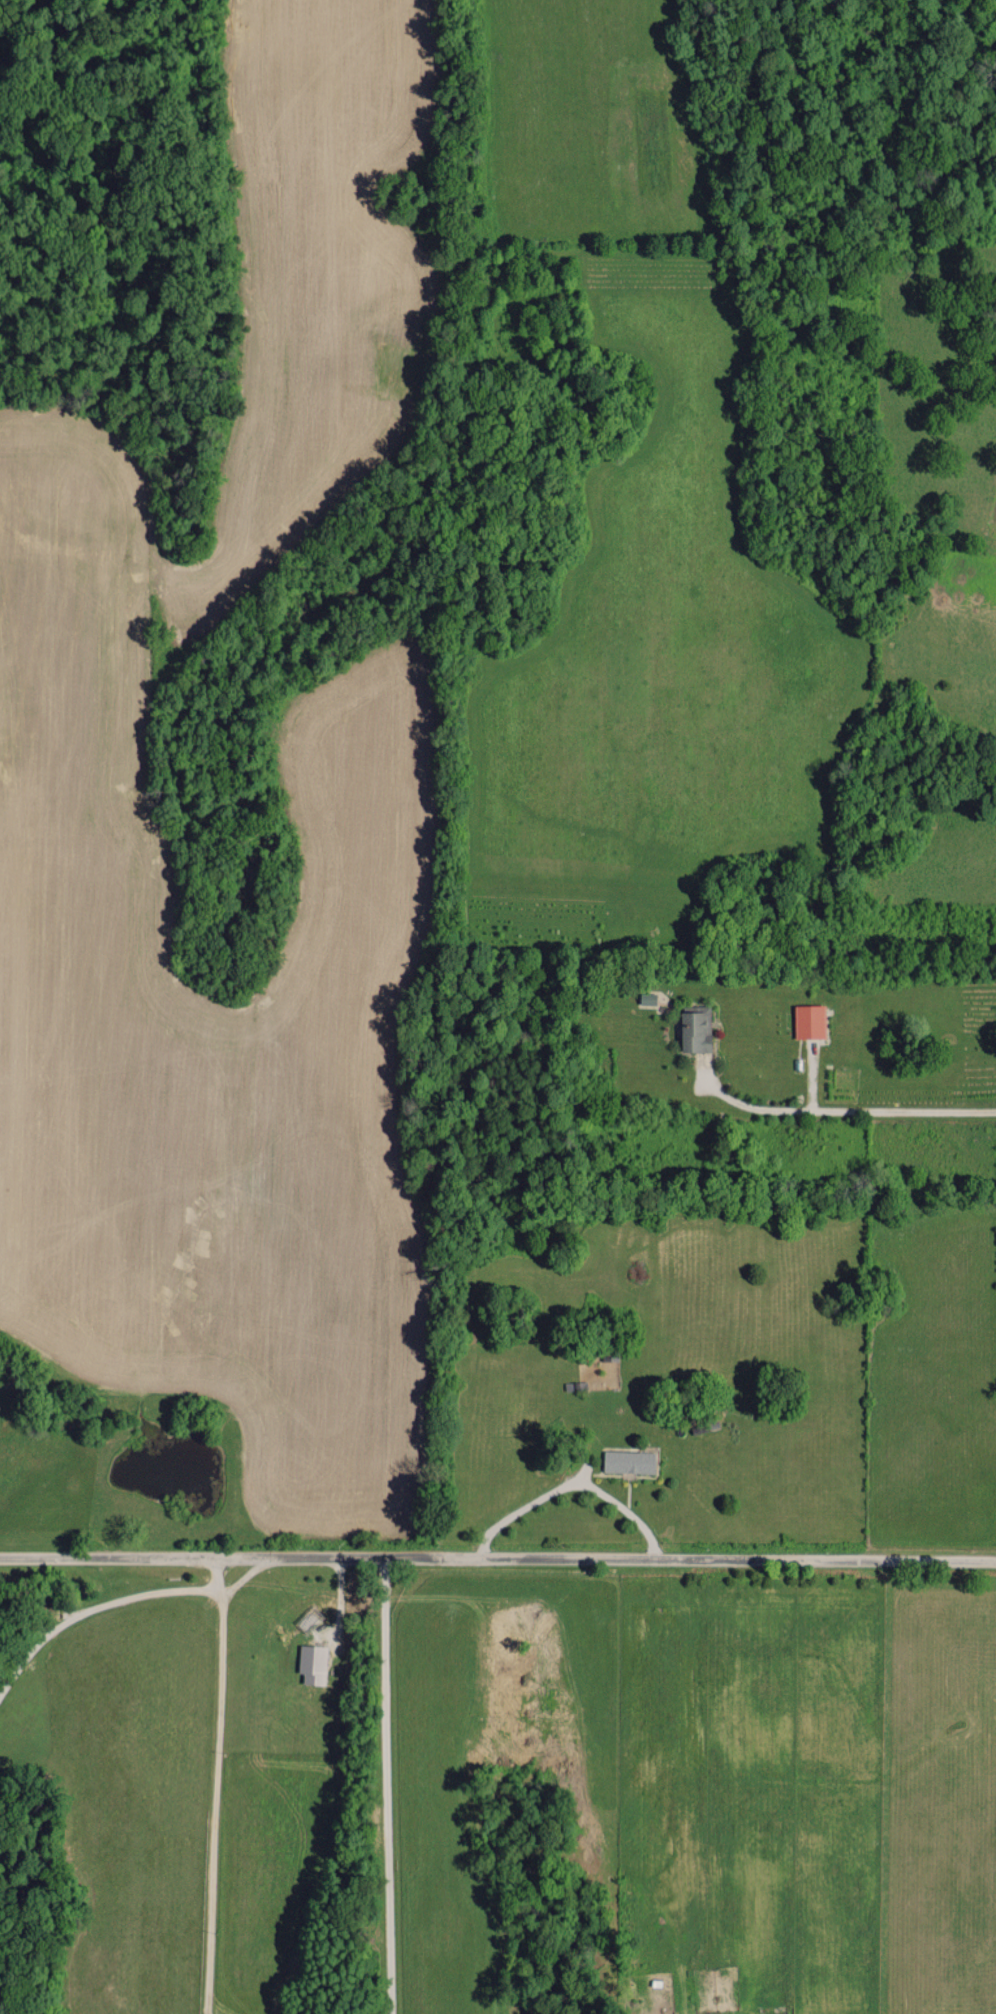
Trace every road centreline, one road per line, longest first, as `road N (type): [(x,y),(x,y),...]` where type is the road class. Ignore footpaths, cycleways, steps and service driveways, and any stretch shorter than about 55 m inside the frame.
road 1 (residential): [(995,1560),(0,1558)]

